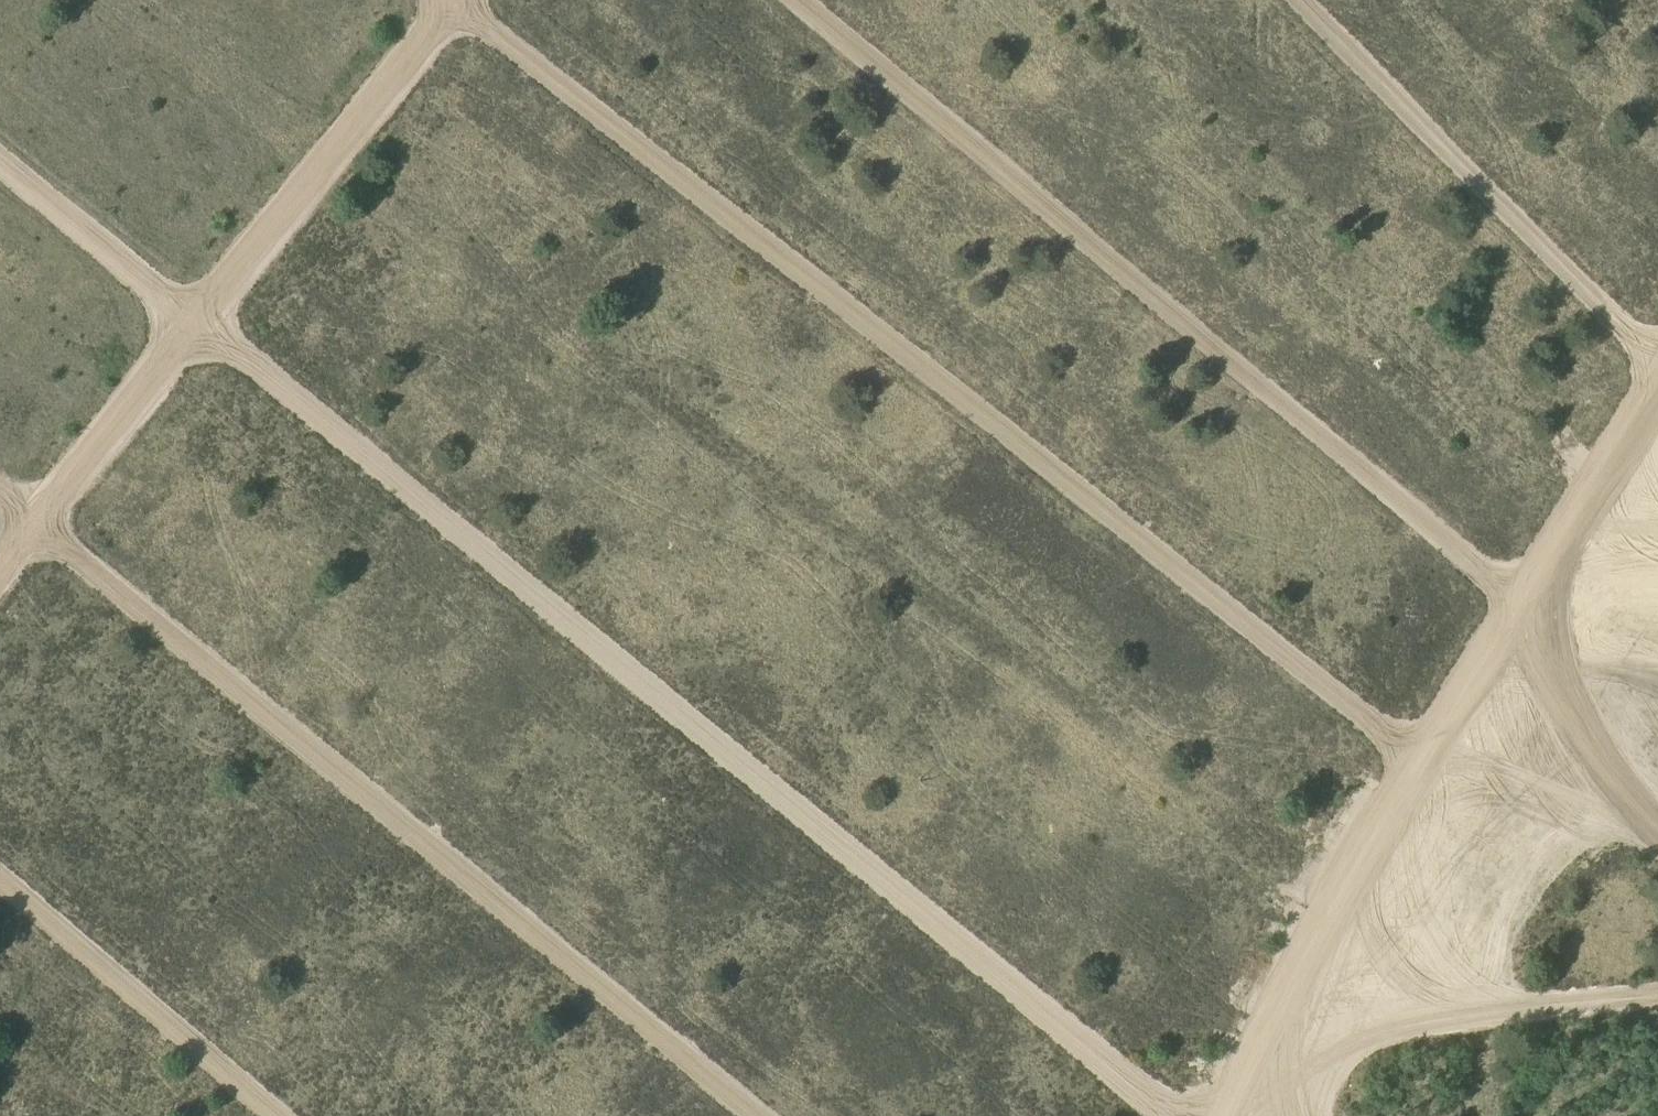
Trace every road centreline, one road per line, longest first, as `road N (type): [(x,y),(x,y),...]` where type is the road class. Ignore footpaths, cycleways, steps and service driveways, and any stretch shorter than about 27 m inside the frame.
road 1 (track): [(0,158),(1161,1115)]

